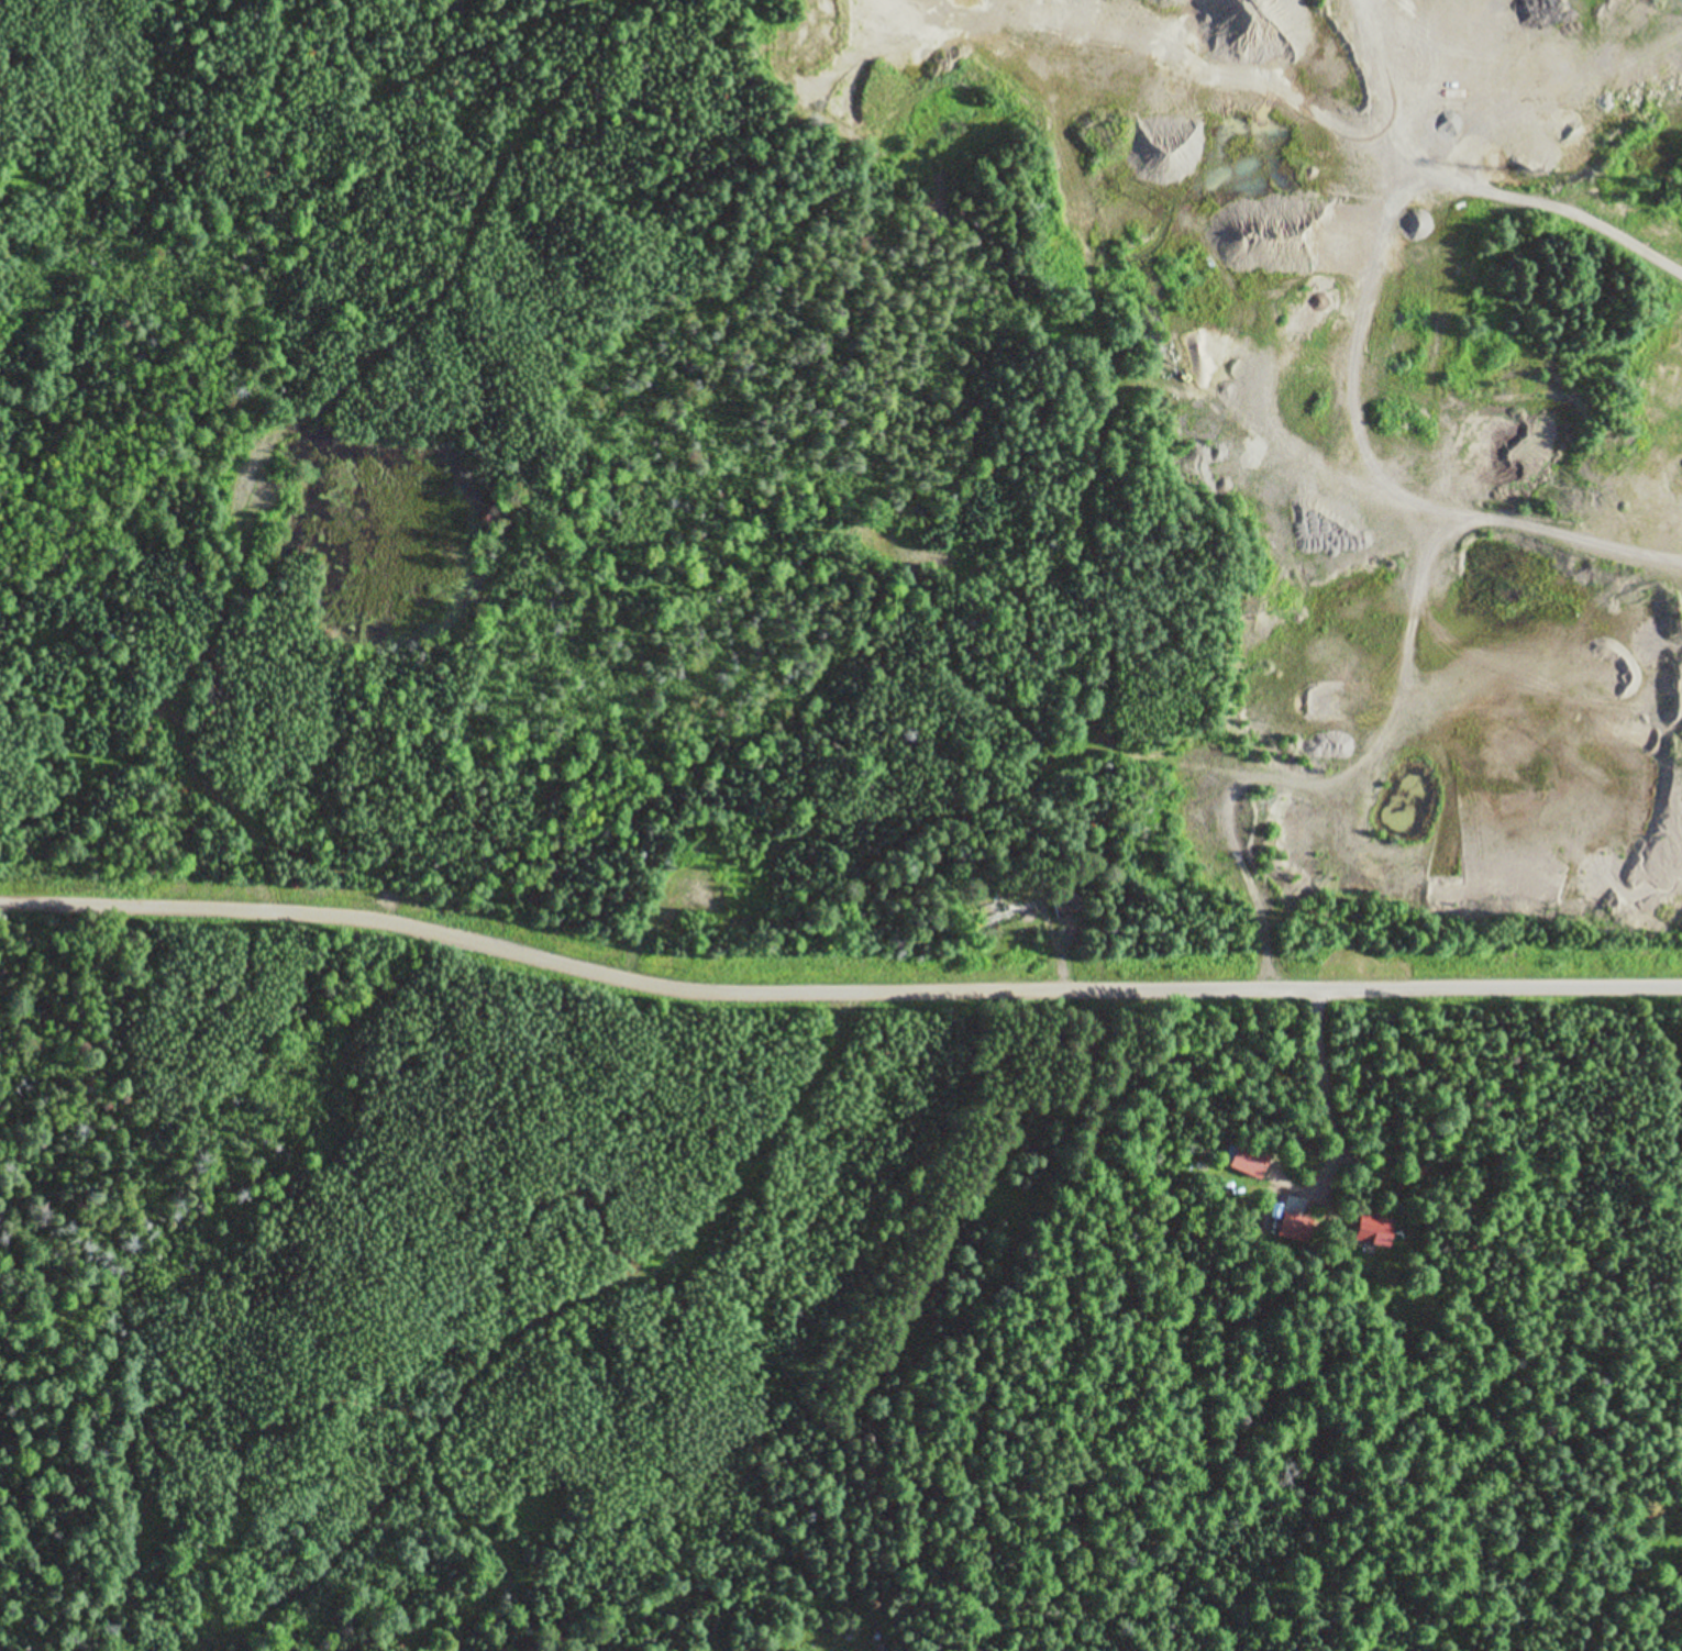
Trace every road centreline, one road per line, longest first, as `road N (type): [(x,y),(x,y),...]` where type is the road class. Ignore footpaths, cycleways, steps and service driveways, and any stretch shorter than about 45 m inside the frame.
road 1 (residential): [(1681,995),(854,995),(651,984),(394,910),(0,899)]

